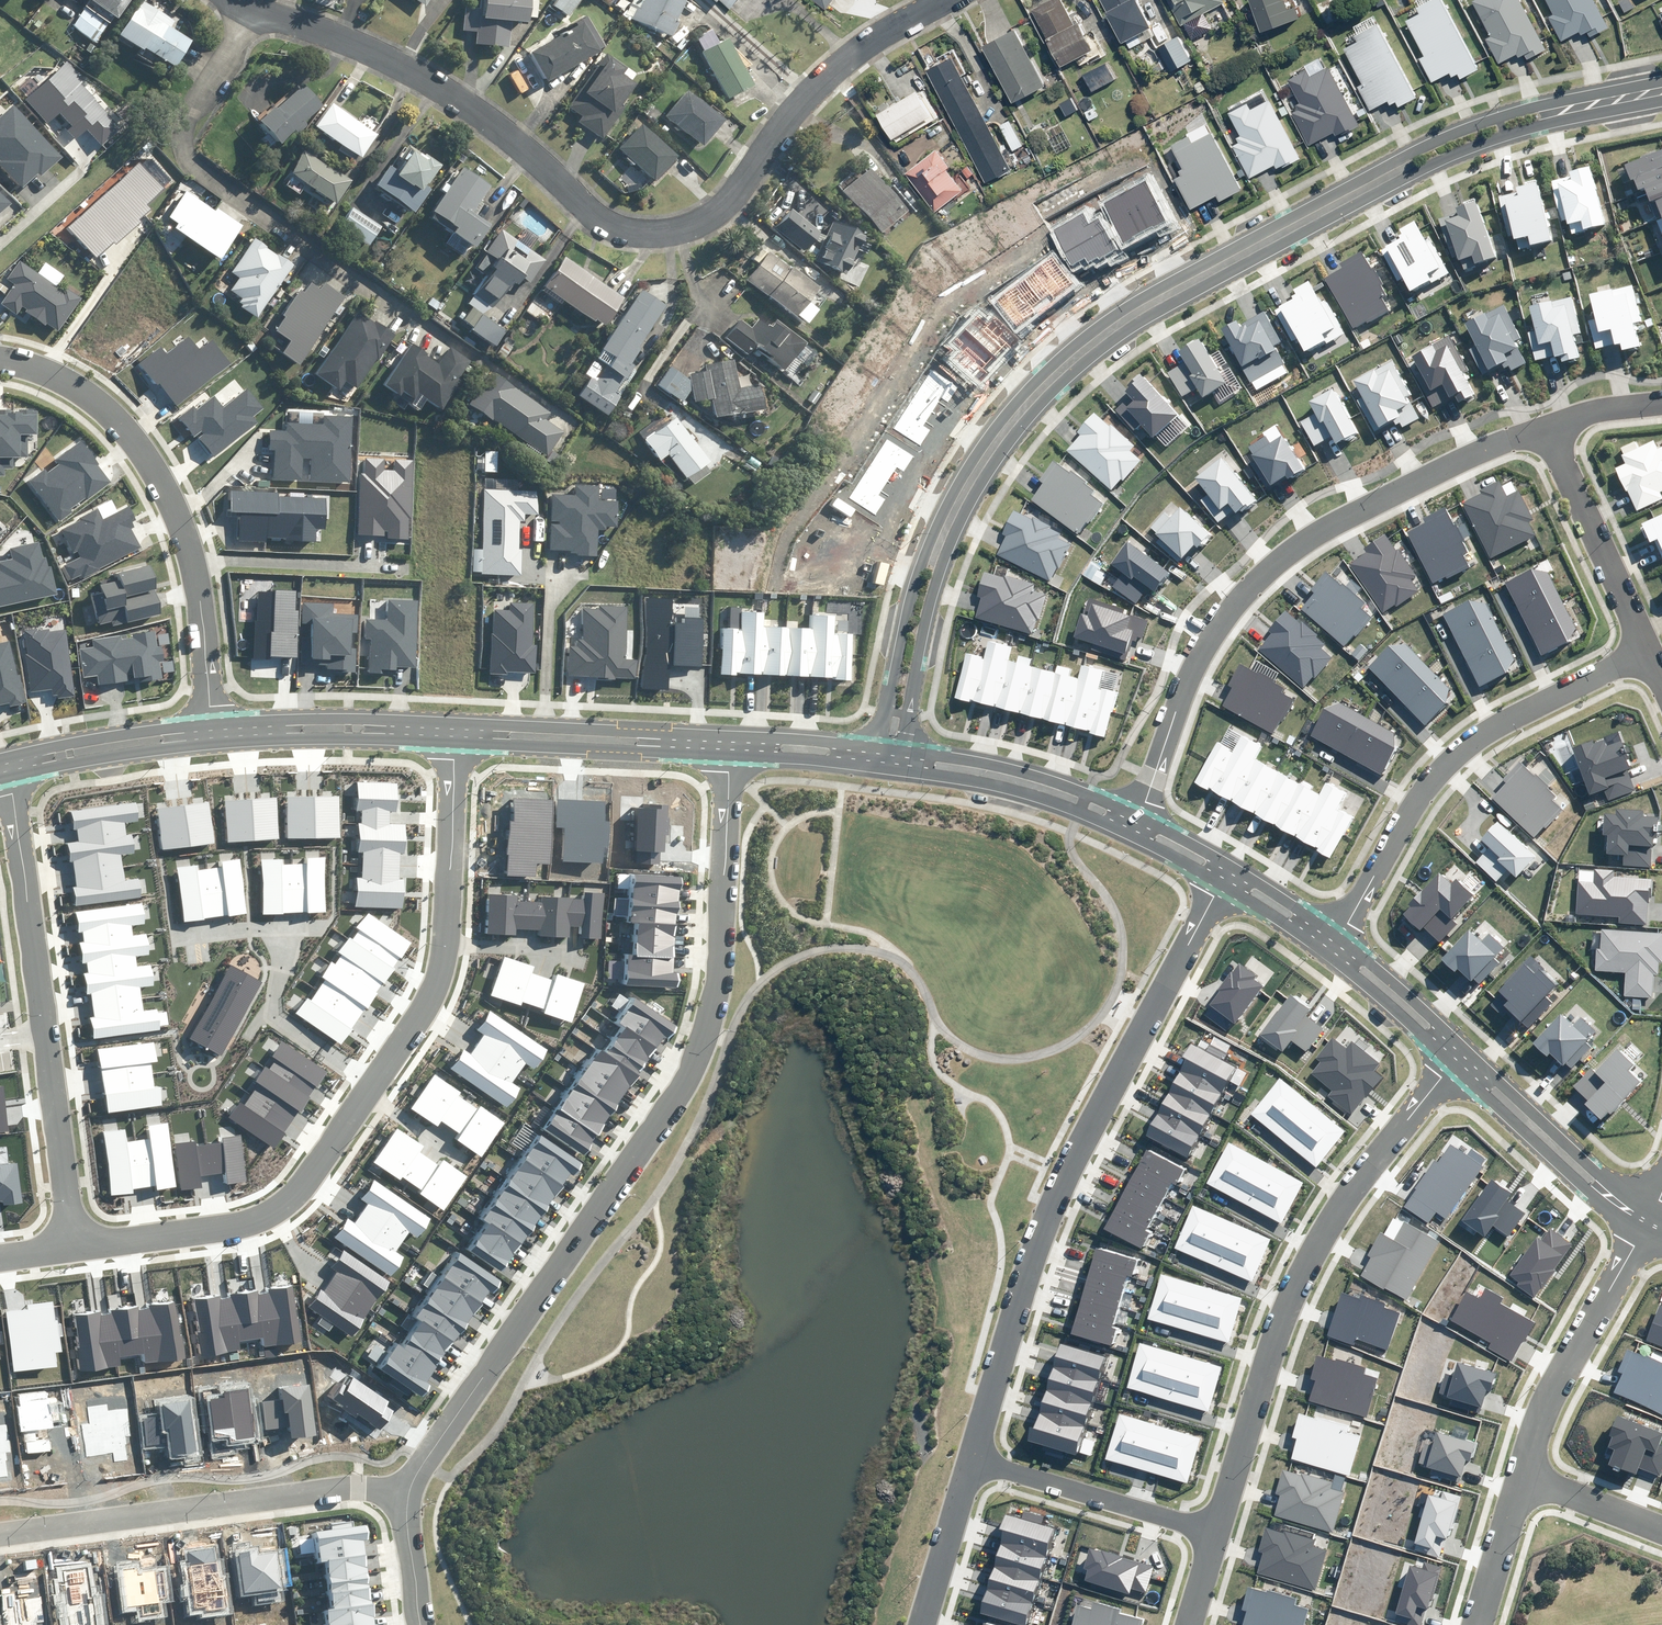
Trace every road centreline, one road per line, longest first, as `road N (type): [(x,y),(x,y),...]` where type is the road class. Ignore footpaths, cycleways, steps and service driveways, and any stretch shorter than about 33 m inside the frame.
road 1 (residential): [(875,748),(909,577),(931,516),(995,412),(1037,368),(1124,300),(1372,167),(1461,128),(1661,79)]
road 2 (residential): [(1661,103),(1481,140),(1383,182),(1099,345),(1027,412),(980,479),(943,555),(905,752)]
road 3 (residential): [(254,7),(395,65),(479,114),(609,227),(646,235),(719,210),(829,72),(946,0)]
road 4 (residential): [(402,1487),(676,1101),(707,1032),(721,955),(730,758)]
road 5 (residential): [(967,1461),(1060,1172),(1221,884)]
road 6 (residential): [(1139,817),(1182,667),(1239,587),(1301,537),(1539,422)]
road 7 (residential): [(1443,1067),(1334,1203),(1297,1268),(1202,1527)]
road 8 (residential): [(449,339),(187,154),(191,117),(254,7)]
road 9 (residential): [(5,777),(53,1245)]
road 10 (residential): [(1341,943),(1435,777),(1509,721),(1648,650)]
road 11 (residential): [(402,1487),(0,1530)]
road 12 (residential): [(53,1245),(248,1218),(284,1198),(367,1081)]
road 13 (residential): [(367,1081),(422,1003),(439,956),(444,741)]
road 14 (residential): [(730,758),(444,741)]
road 15 (residential): [(180,559),(172,524),(108,419),(62,383),(0,359)]
road 16 (residential): [(1512,1467),(1555,1369),(1636,1227)]
road 17 (residential): [(1648,650),(1539,422)]
road 18 (residential): [(1636,1227),(1591,1200),(1443,1067)]
road 19 (residential): [(1458,1048),(1646,1209)]
road 20 (residential): [(202,722),(306,715),(447,720)]
road 21 (residential): [(967,1461),(1202,1527)]
road 22 (residential): [(905,752),(986,764),(1139,817)]
road 23 (residential): [(1132,835),(993,787),(902,772)]
road 24 (residential): [(444,741),(206,746)]
road 25 (residential): [(180,559),(395,569)]
road 26 (residential): [(367,1081),(270,1020),(284,926)]
road 27 (residential): [(206,746),(5,777)]
road 28 (residential): [(2,757),(202,722)]
road 29 (residential): [(542,726),(732,735)]
road 30 (residential): [(914,1624),(967,1461)]
road 31 (residential): [(202,722),(180,559)]
road 32 (residential): [(1464,1624),(1512,1467)]
road 33 (residential): [(1661,1532),(1512,1467)]
road 34 (residential): [(1341,943),(1458,1048)]
road 35 (residential): [(1443,1067),(1329,963)]
road 36 (residential): [(732,735),(875,748)]
road 37 (residential): [(872,768),(730,758)]
road 38 (residential): [(415,1624),(396,1513),(402,1487)]
road 39 (residential): [(1229,866),(1341,943)]
road 40 (residential): [(1329,963),(1221,884)]
road 41 (residential): [(542,726),(543,596)]
road 42 (residential): [(1539,422),(1661,396)]

